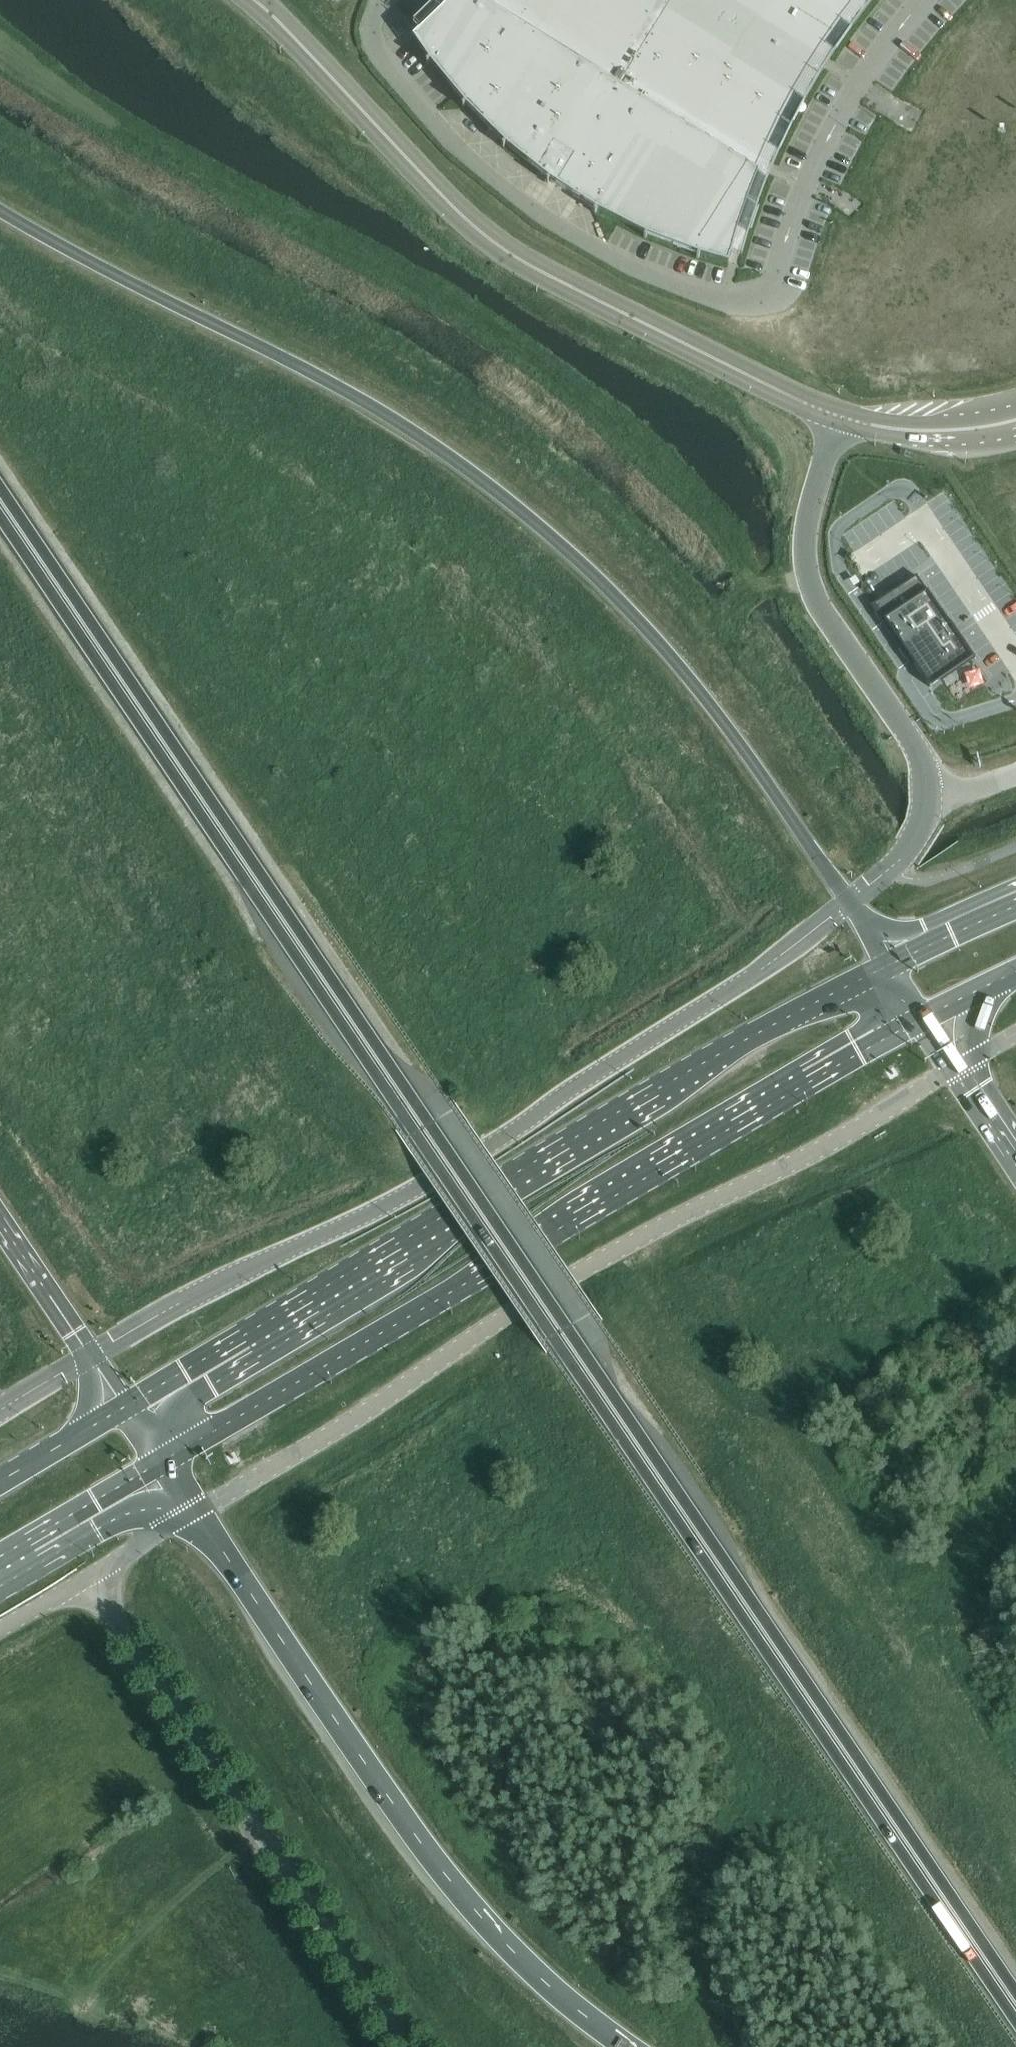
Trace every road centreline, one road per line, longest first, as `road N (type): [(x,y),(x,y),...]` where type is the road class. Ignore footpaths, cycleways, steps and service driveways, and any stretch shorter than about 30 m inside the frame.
road 1 (trunk): [(1015,1990),(0,484)]
road 2 (trunk): [(0,518),(1015,2020)]
road 3 (trunk): [(850,901),(650,636),(493,492),(403,428),(290,363),(0,213)]
road 4 (trunk): [(890,964),(666,1083),(120,1408)]
road 5 (unclassified): [(850,901),(751,977),(393,1202),(212,1287),(89,1356)]
road 6 (unclassified): [(195,1512),(362,1413),(573,1273),(841,1139),(959,1067)]
road 7 (trunk): [(162,1462),(925,1017)]
road 8 (unclassified): [(919,0),(821,154),(770,287),(738,304),(622,262),(484,172),(375,48),(371,26),(381,0)]
road 9 (tertiary): [(252,0),(498,247),(839,417)]
road 10 (trunk): [(195,1512),(473,1910),(570,2003),(630,2046)]
road 11 (unclassified): [(403,2046),(89,1578)]
road 12 (unclassified): [(926,789),(912,740),(809,579),(808,519),(839,417)]
road 13 (trunk): [(0,1561),(162,1462)]
road 14 (tertiary): [(839,417),(931,431),(1015,420)]
road 15 (trunk): [(0,1222),(89,1356)]
road 16 (trunk): [(120,1408),(0,1477)]
road 17 (secondary): [(1015,906),(890,964)]
road 18 (unclassified): [(89,1578),(195,1512)]

